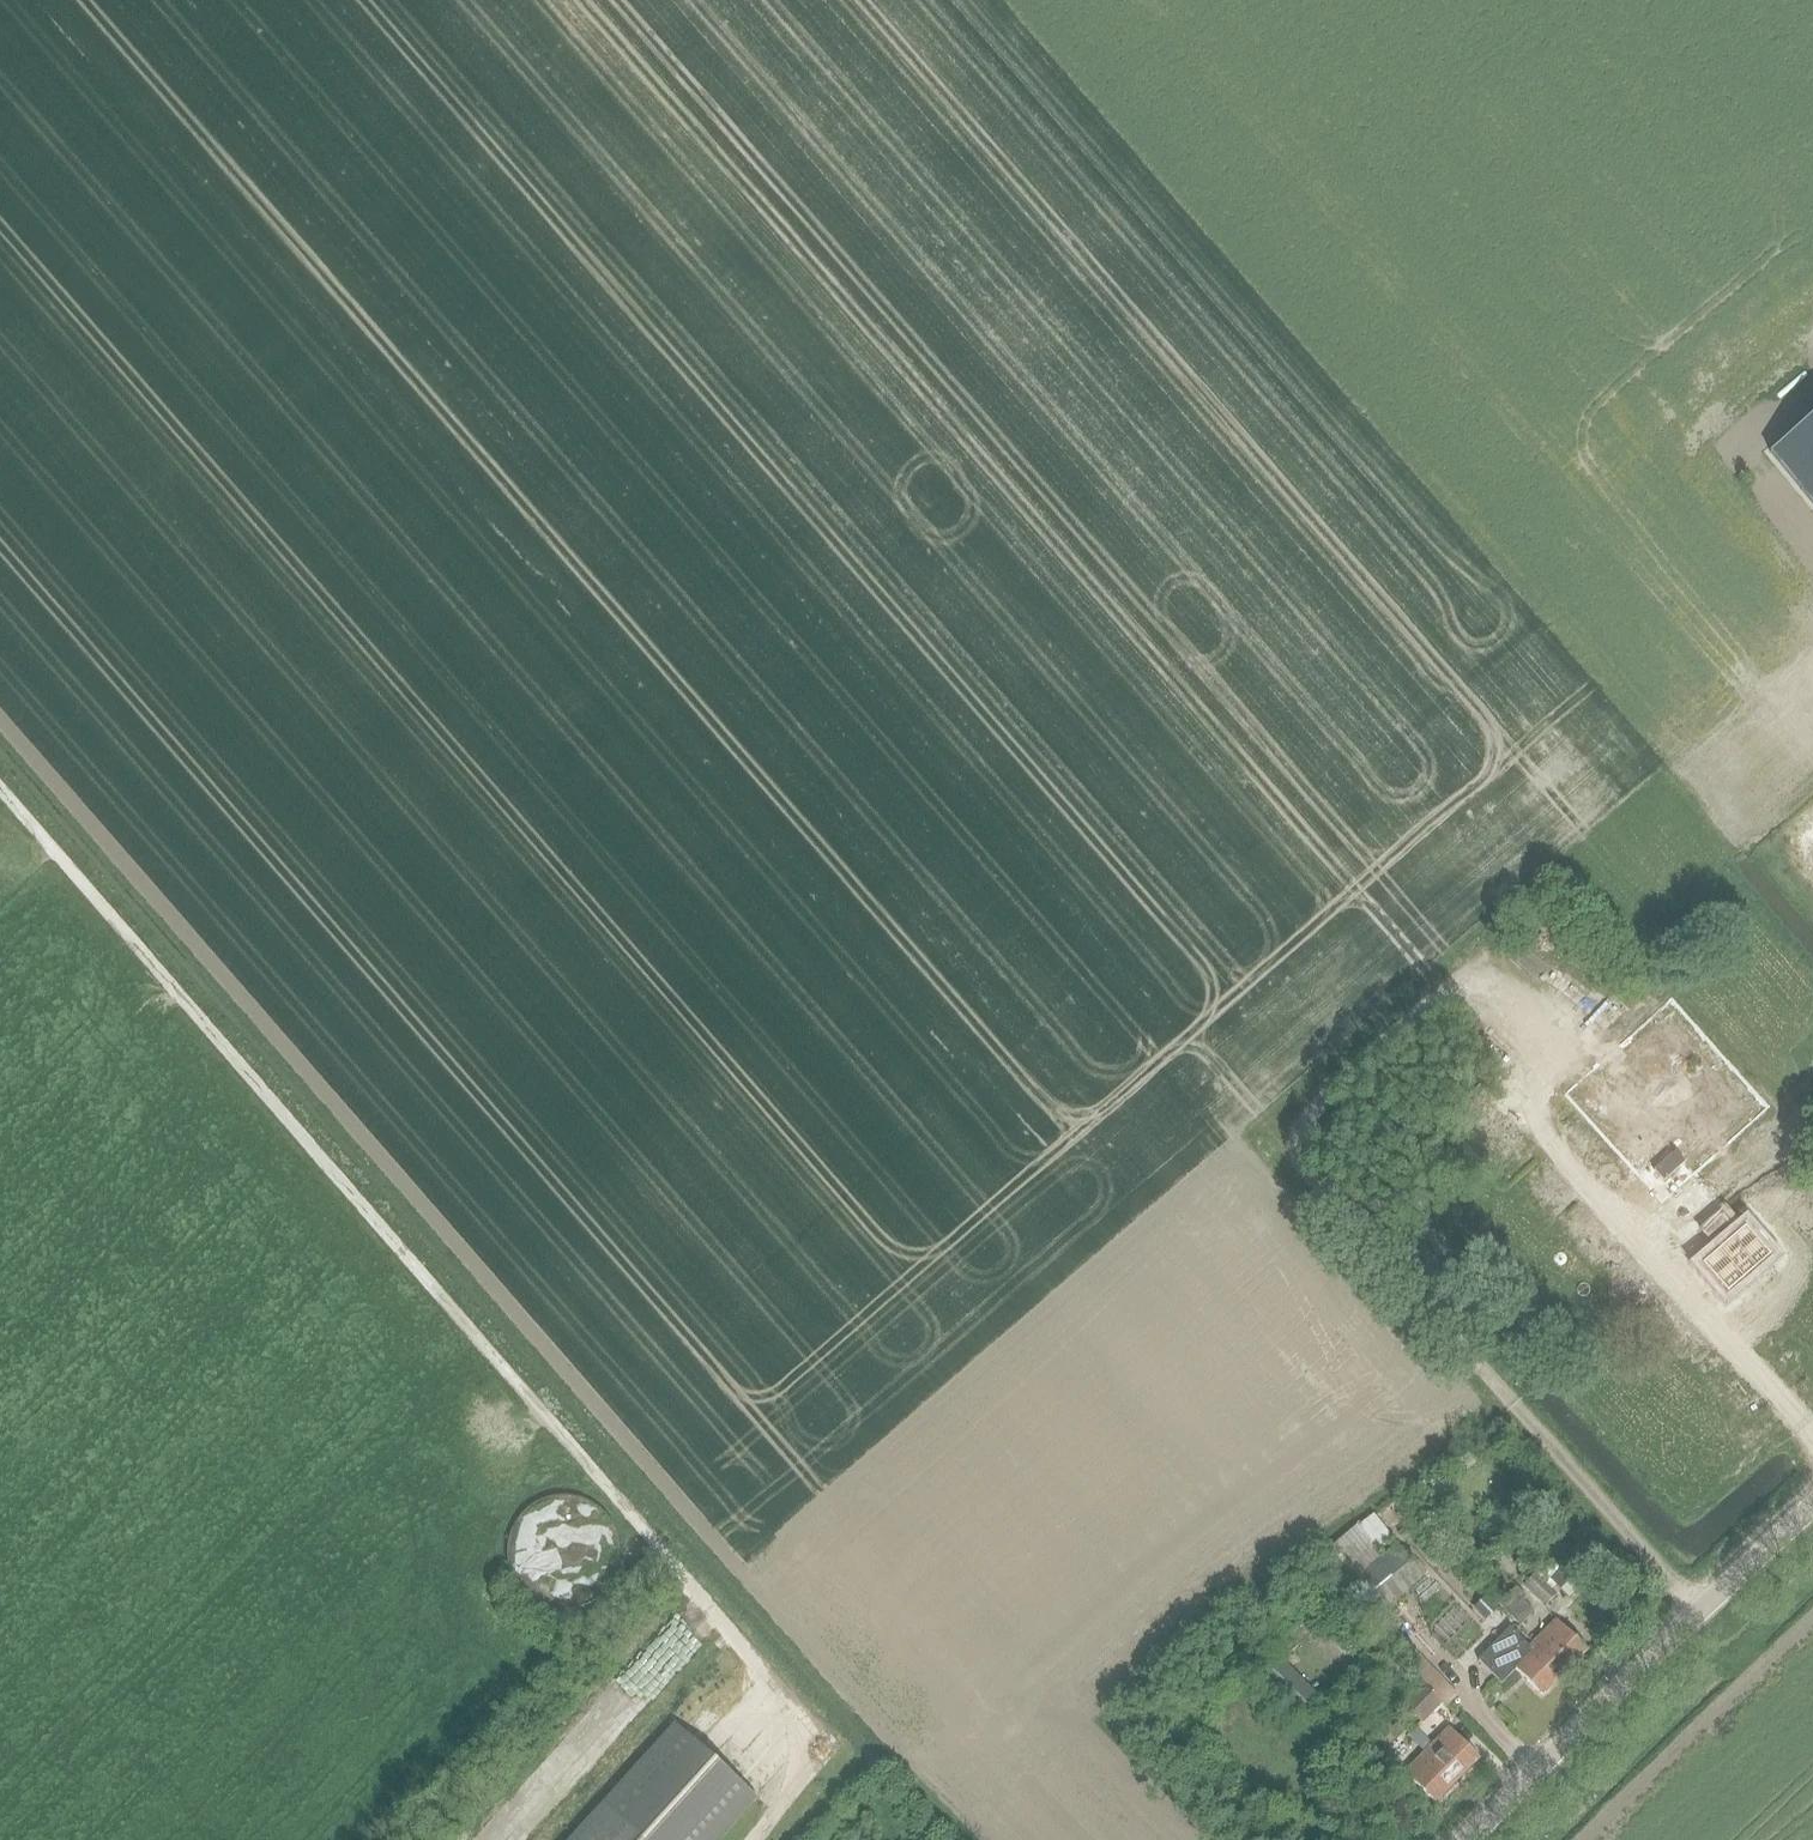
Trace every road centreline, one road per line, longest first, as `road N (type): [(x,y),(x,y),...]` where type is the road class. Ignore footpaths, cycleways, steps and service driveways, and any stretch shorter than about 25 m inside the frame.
road 1 (track): [(0,799),(694,1604)]
road 2 (tertiary): [(1466,1839),(1812,1505)]

